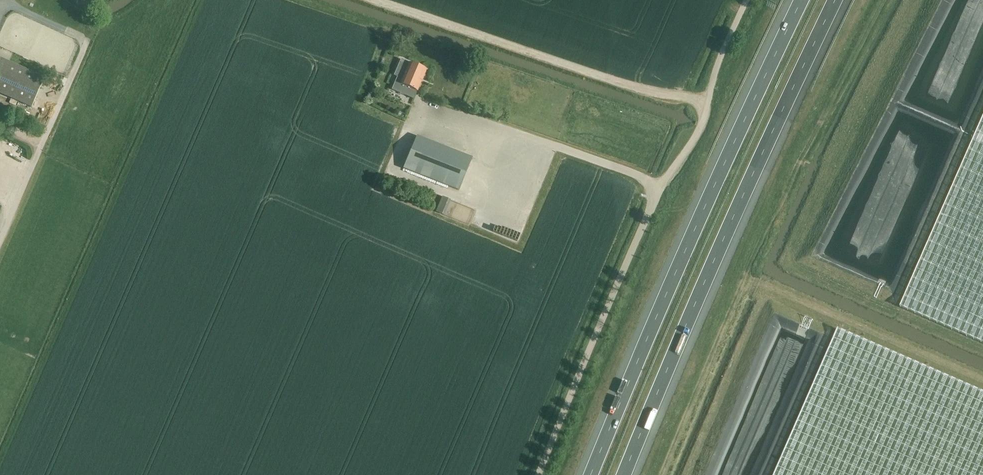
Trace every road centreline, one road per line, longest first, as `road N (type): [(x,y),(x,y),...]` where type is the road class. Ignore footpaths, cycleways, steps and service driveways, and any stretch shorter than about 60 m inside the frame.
road 1 (track): [(679,474),(777,236),(806,143),(894,0)]
road 2 (motorway): [(624,474),(835,0)]
road 3 (unclassified): [(540,474),(658,192),(700,131),(746,0)]
road 4 (motorway): [(802,0),(592,474)]
road 5 (track): [(707,101),(669,98),(376,0)]

